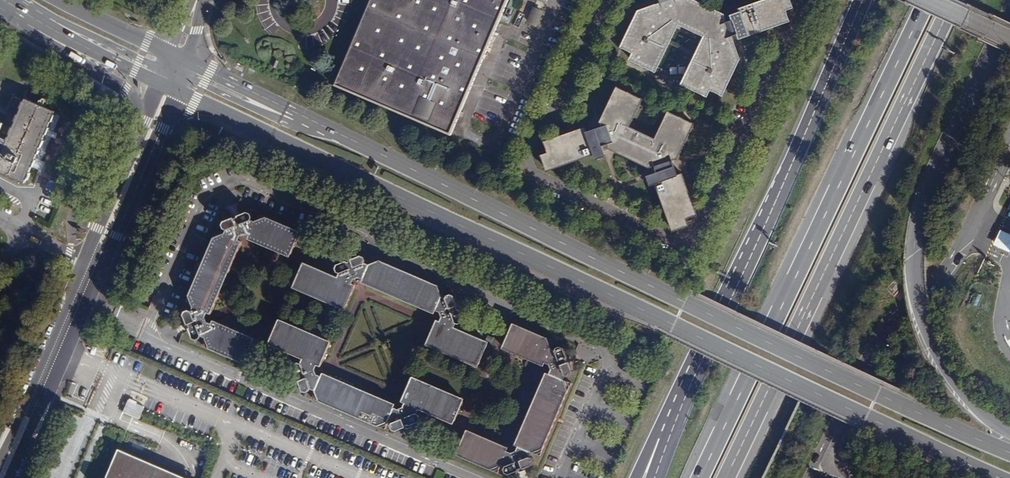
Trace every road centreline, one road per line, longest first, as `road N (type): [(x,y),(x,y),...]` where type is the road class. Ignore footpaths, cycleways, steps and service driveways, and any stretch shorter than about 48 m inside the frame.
road 1 (secondary): [(178,93),(1000,477)]
road 2 (secondary): [(1009,451),(311,122)]
road 3 (motorway): [(927,0),(697,477)]
road 4 (motorway): [(725,477),(953,0)]
road 5 (motorway): [(1009,433),(970,399),(938,352),(915,272),(933,181),(1009,11)]
road 6 (motorway): [(863,0),(667,428)]
road 7 (secondary): [(9,477),(178,93)]
road 8 (residential): [(1009,145),(947,266),(876,340),(811,475)]
road 9 (secondary): [(0,4),(135,100),(134,148)]
road 10 (secondary): [(84,258),(0,453)]
road 11 (secondary): [(311,122),(292,125),(185,75)]
road 12 (secondary): [(311,122),(190,63)]
road 13 (secondary): [(40,19),(49,15),(159,70)]
road 14 (secondary): [(40,19),(154,82)]
road 15 (secondary): [(134,148),(84,258)]

